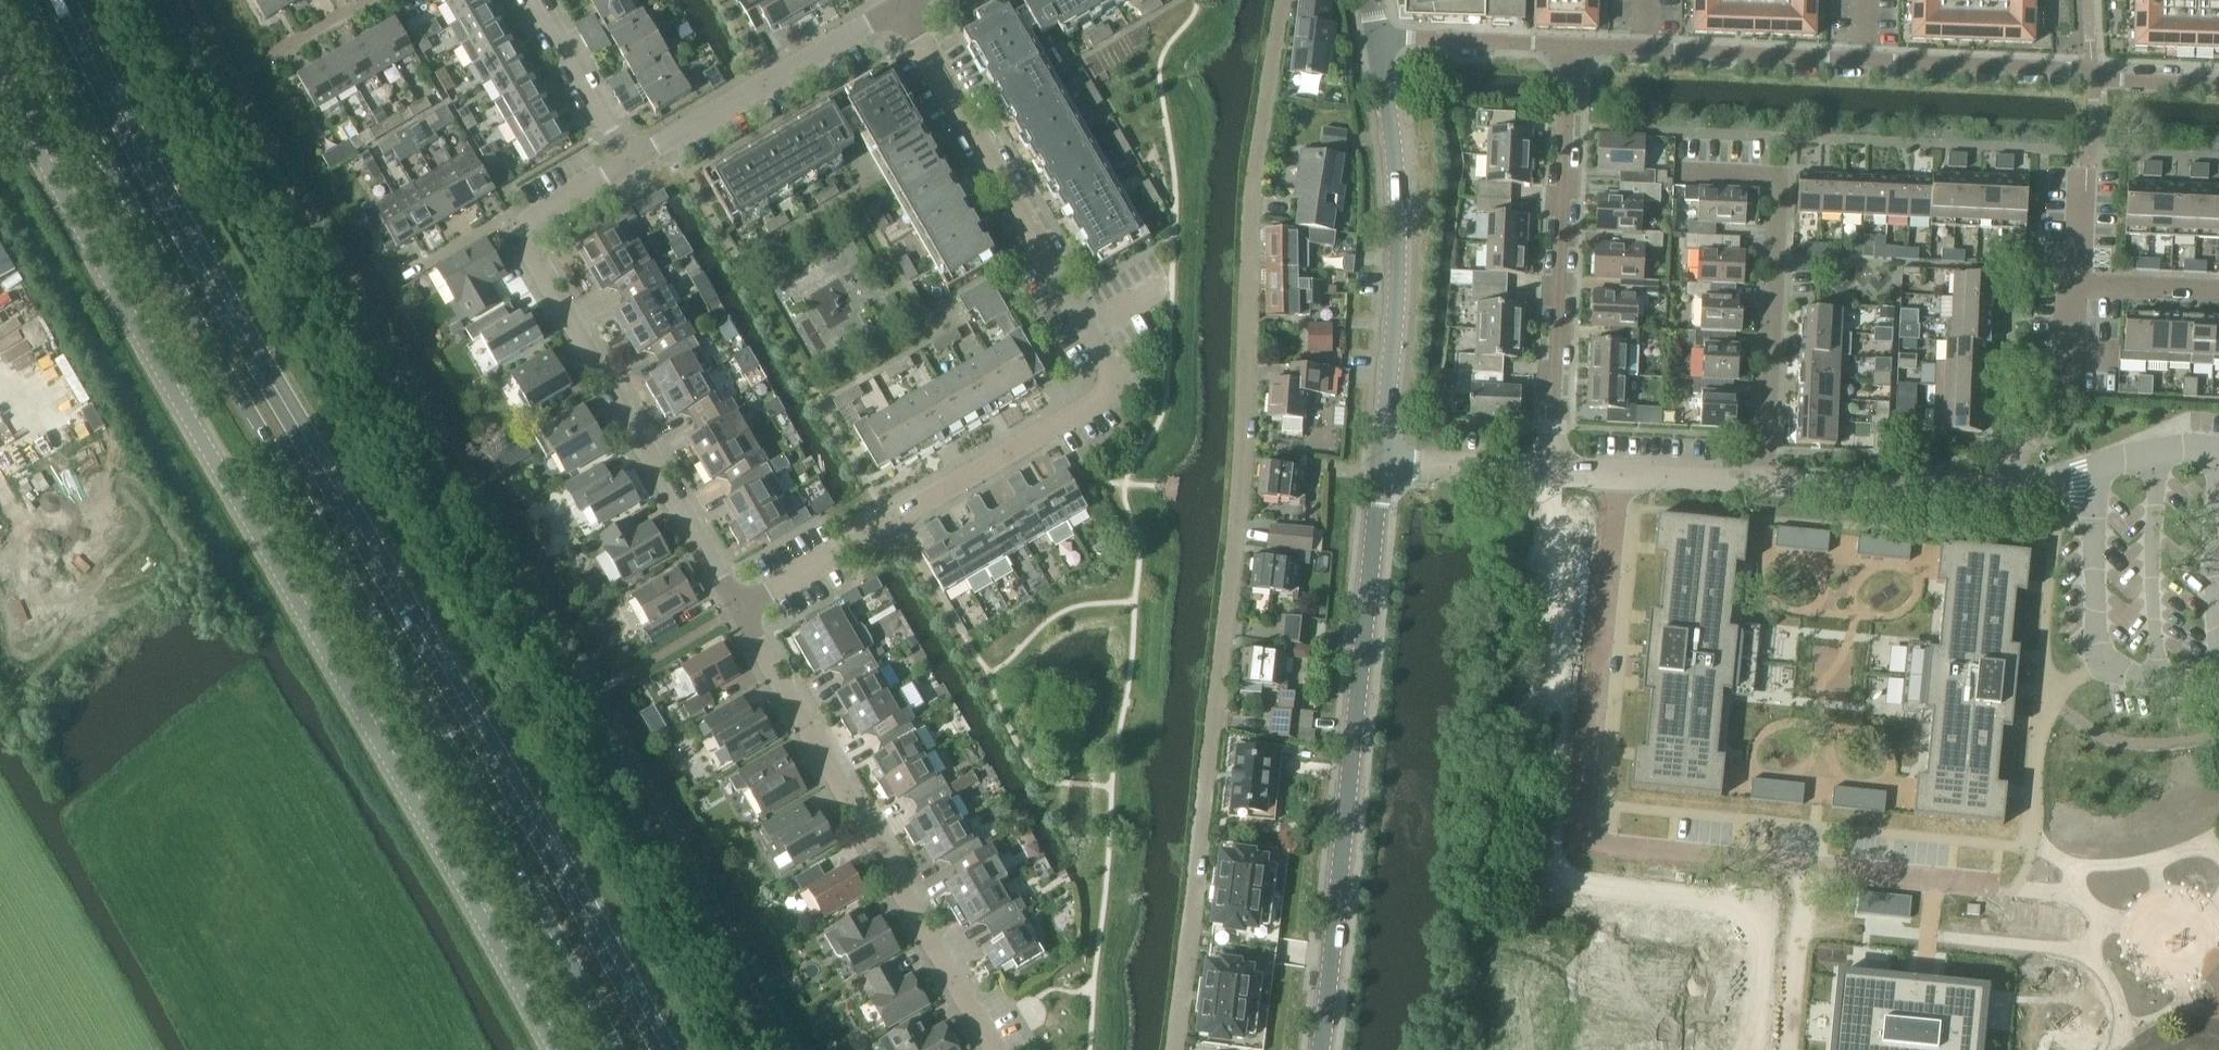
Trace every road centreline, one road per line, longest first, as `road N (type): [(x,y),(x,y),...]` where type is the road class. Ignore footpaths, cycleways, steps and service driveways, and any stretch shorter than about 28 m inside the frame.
road 1 (primary): [(658,1049),(258,370),(58,0)]
road 2 (primary): [(21,0),(444,736),(614,1049)]
road 3 (unclassified): [(555,1049),(0,73)]
road 4 (residential): [(1282,0),(1254,167),(1240,507),(1173,1049)]
road 5 (residential): [(737,610),(1089,408),(1105,389),(1105,363),(901,10)]
road 6 (residential): [(1616,475),(1584,818),(1590,838),(1610,848),(1995,886)]
road 7 (residential): [(1570,45),(2070,70),(2218,86)]
road 8 (residential): [(1320,1049),(1382,463)]
road 9 (residential): [(737,610),(524,249),(522,232),(533,215),(625,166)]
road 10 (residential): [(994,1049),(737,610)]
road 11 (residential): [(1570,45),(1547,471)]
road 12 (residential): [(1382,463),(1398,176),(1378,40)]
road 13 (residential): [(1767,481),(1778,177),(1679,173)]
road 14 (residential): [(625,166),(901,10)]
road 15 (residential): [(2094,469),(2099,659),(2218,683)]
road 16 (residential): [(1767,481),(1990,489)]
road 17 (residential): [(1378,40),(1570,45)]
road 18 (residential): [(625,166),(530,0)]
road 19 (residential): [(1382,463),(1547,471)]
road 20 (residential): [(1990,489),(2059,396),(2067,355)]
road 21 (residential): [(1616,475),(1767,481)]
road 22 (residential): [(2076,286),(2218,291)]
road 23 (residential): [(2218,450),(2156,453),(2094,469)]

